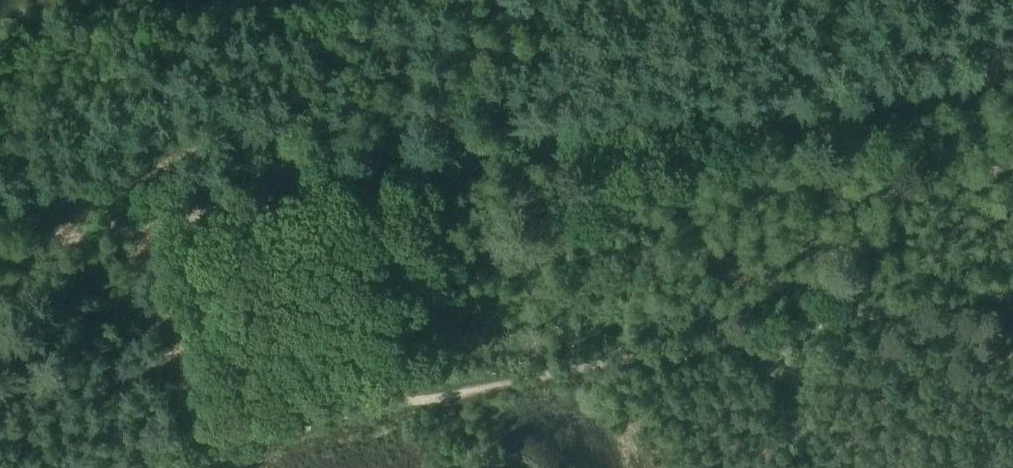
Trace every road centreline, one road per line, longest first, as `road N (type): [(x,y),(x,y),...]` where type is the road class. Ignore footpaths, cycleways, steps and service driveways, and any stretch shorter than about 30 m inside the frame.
road 1 (track): [(0,253),(908,134),(1012,99)]
road 2 (track): [(451,395),(1012,289)]
road 3 (track): [(451,395),(283,431),(189,467)]

